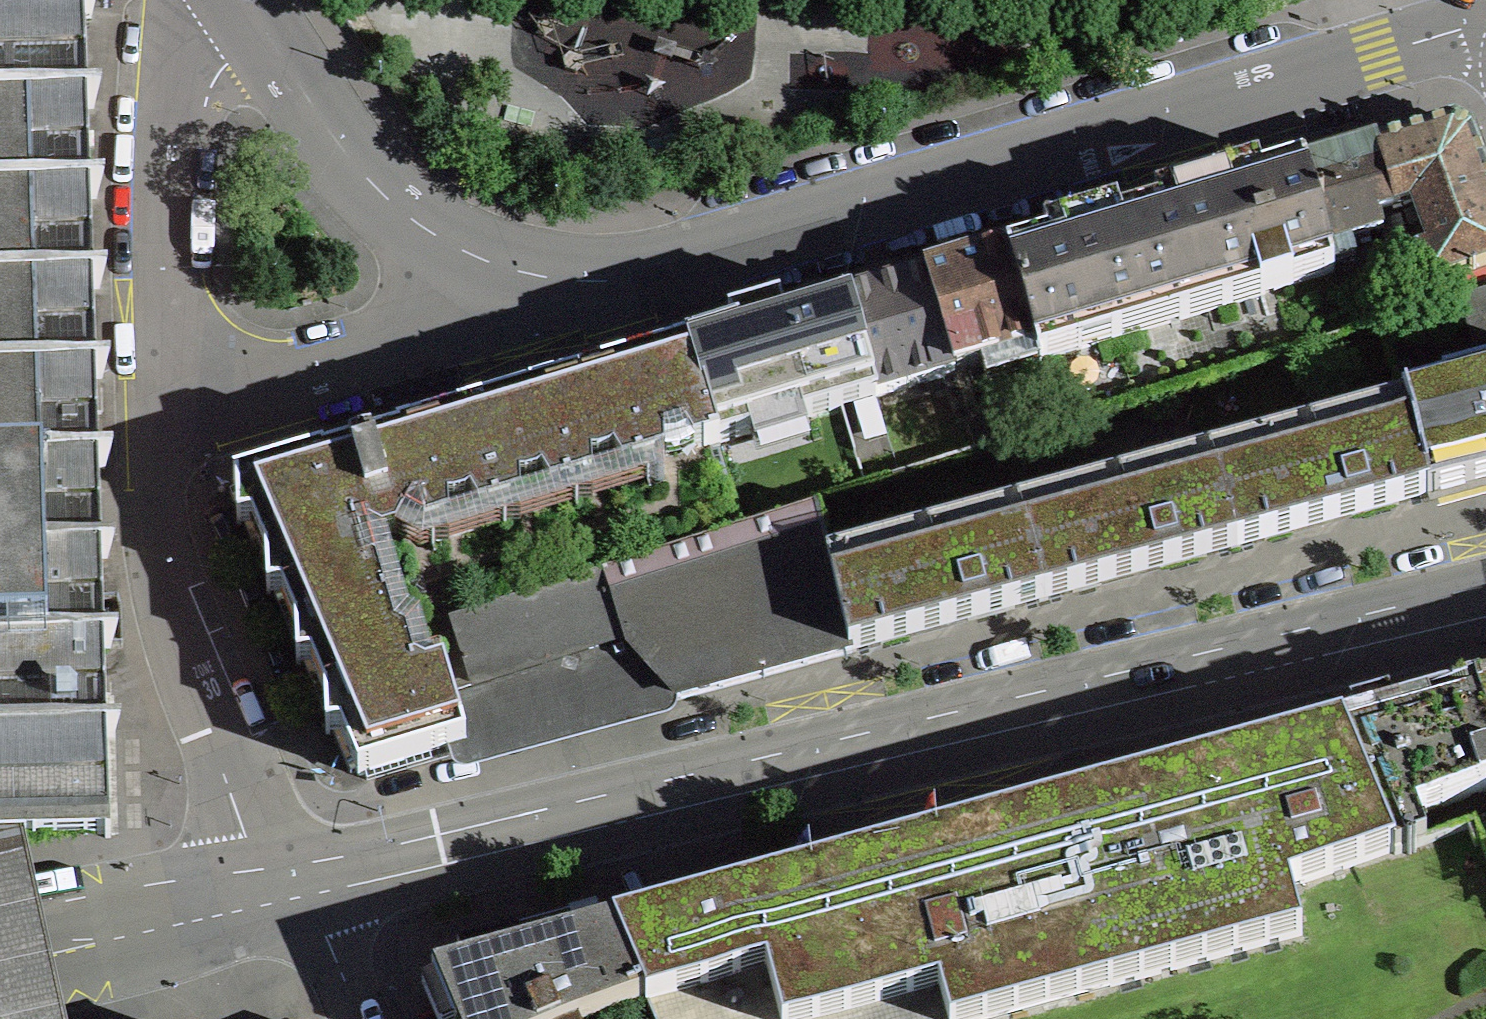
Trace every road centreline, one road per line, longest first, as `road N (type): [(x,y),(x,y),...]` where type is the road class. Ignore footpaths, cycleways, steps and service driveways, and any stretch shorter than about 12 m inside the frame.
road 1 (tertiary): [(300,893),(1485,602)]
road 2 (residential): [(1485,24),(663,272),(501,287)]
road 3 (residential): [(164,381),(168,532),(300,893)]
road 4 (residential): [(501,287),(410,222),(341,152),(247,0)]
road 5 (residential): [(203,0),(164,381)]
road 6 (residential): [(164,381),(355,348),(501,287)]
road 7 (tertiary): [(0,959),(300,893)]
road 8 (residential): [(300,893),(353,1018)]

